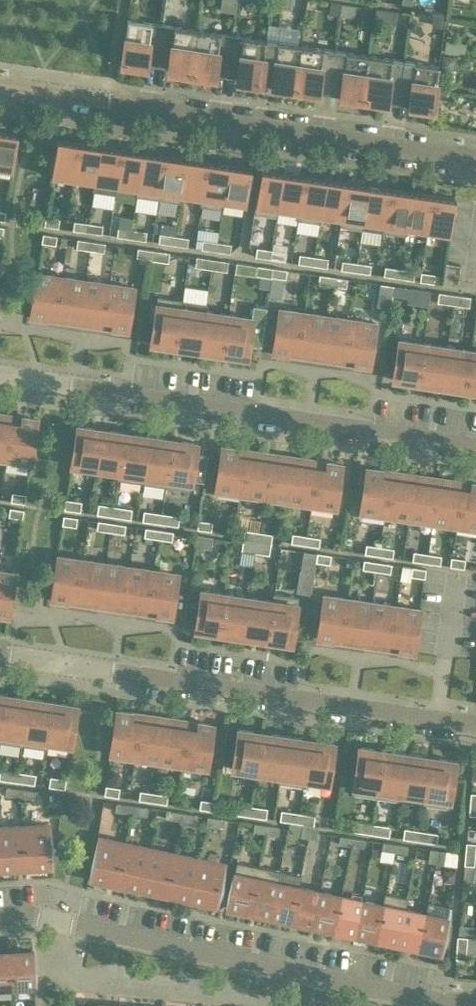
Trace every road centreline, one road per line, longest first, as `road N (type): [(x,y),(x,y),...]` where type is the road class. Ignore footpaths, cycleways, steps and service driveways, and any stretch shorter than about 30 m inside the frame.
road 1 (residential): [(475,160),(0,89)]
road 2 (residential): [(475,447),(0,377)]
road 3 (residential): [(475,725),(0,656)]
road 4 (residential): [(470,1005),(55,921),(0,918)]

